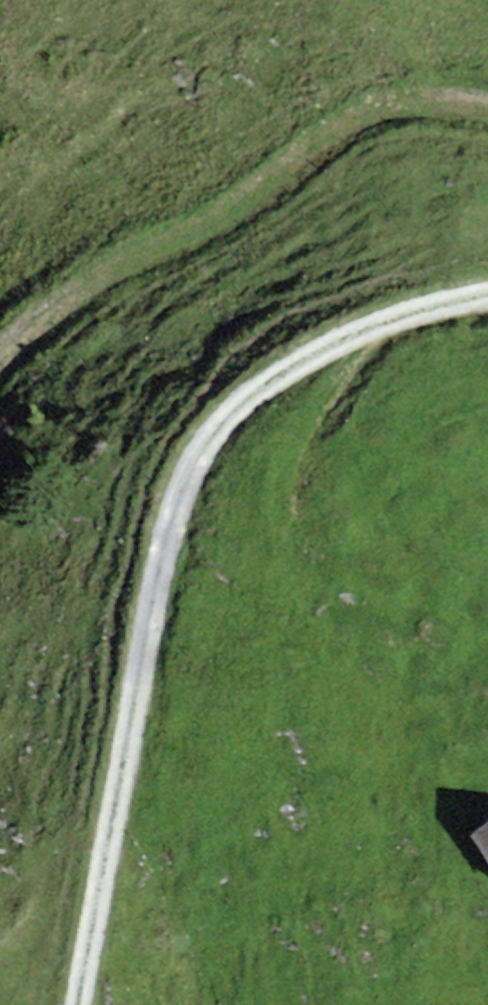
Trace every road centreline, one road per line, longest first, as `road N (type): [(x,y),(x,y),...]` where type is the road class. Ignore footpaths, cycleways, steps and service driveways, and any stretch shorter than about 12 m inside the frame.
road 1 (track): [(487,294),(354,332),(250,398),(200,451),(153,598),(80,1004)]
road 2 (track): [(0,353),(68,292),(240,199),(374,99),(487,99)]
road 3 (track): [(399,315),(308,422),(284,488),(288,520),(303,543),(354,580),(392,591)]

